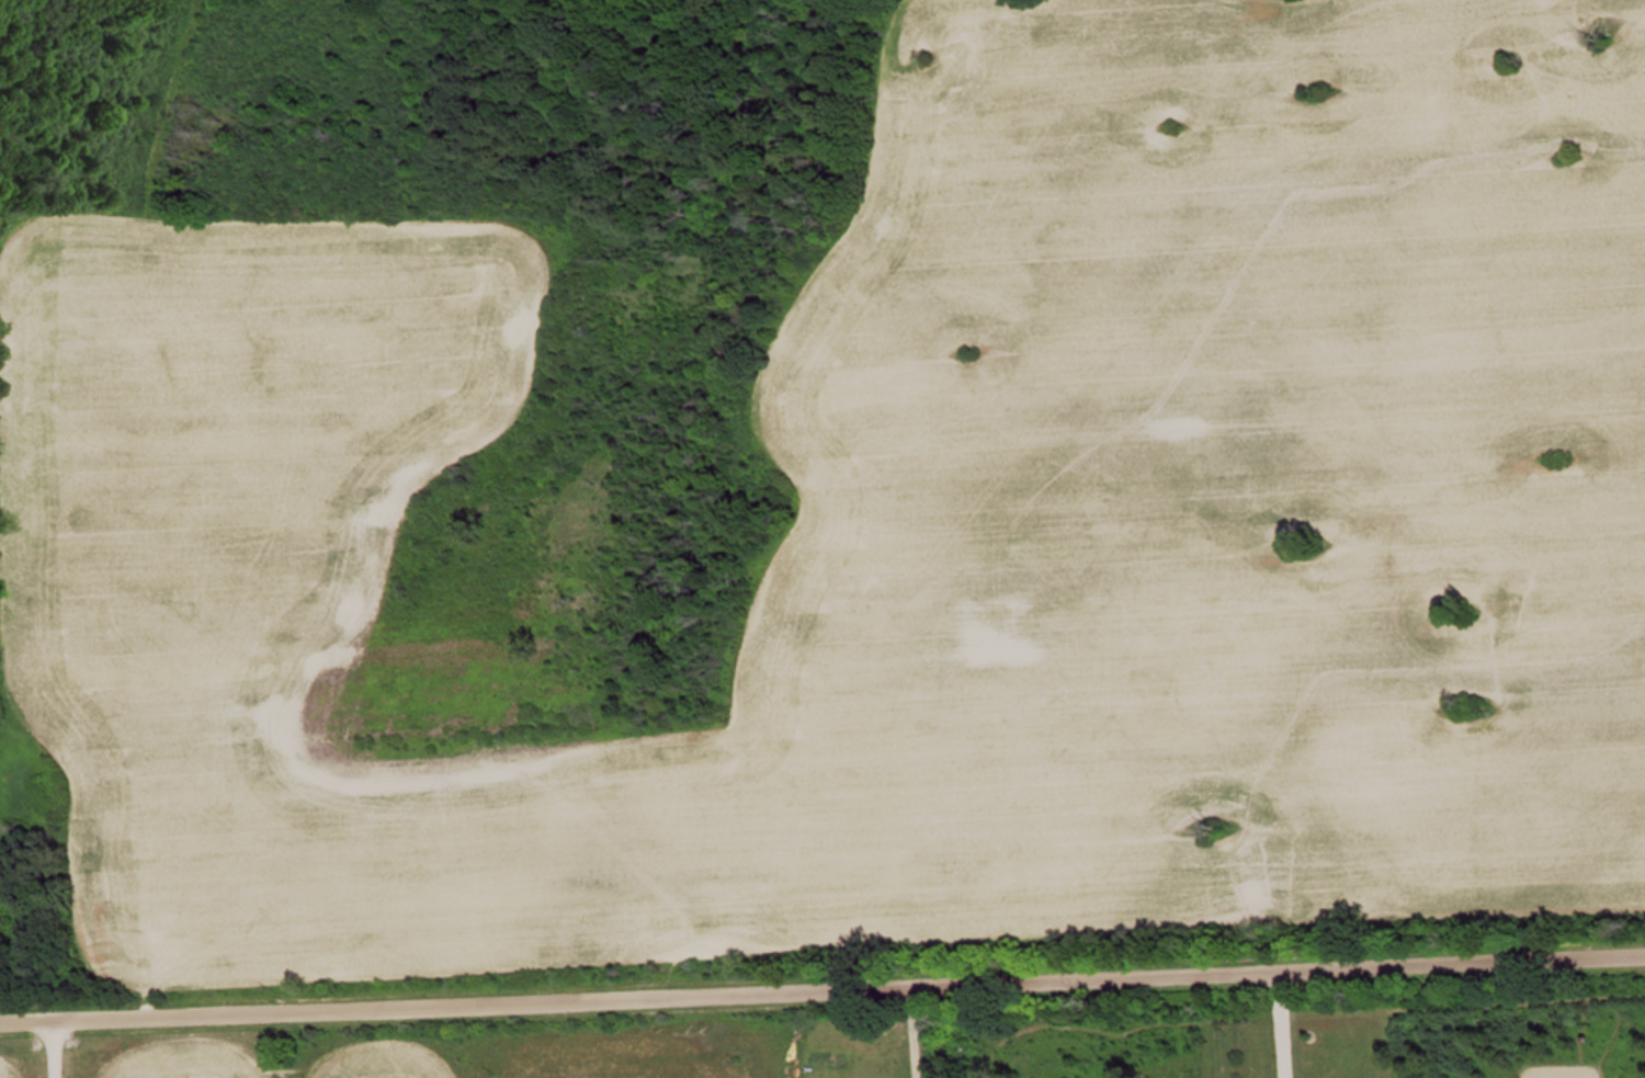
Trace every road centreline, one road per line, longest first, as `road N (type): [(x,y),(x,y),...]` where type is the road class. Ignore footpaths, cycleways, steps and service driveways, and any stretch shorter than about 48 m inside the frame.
road 1 (residential): [(0,1022),(1644,957)]

